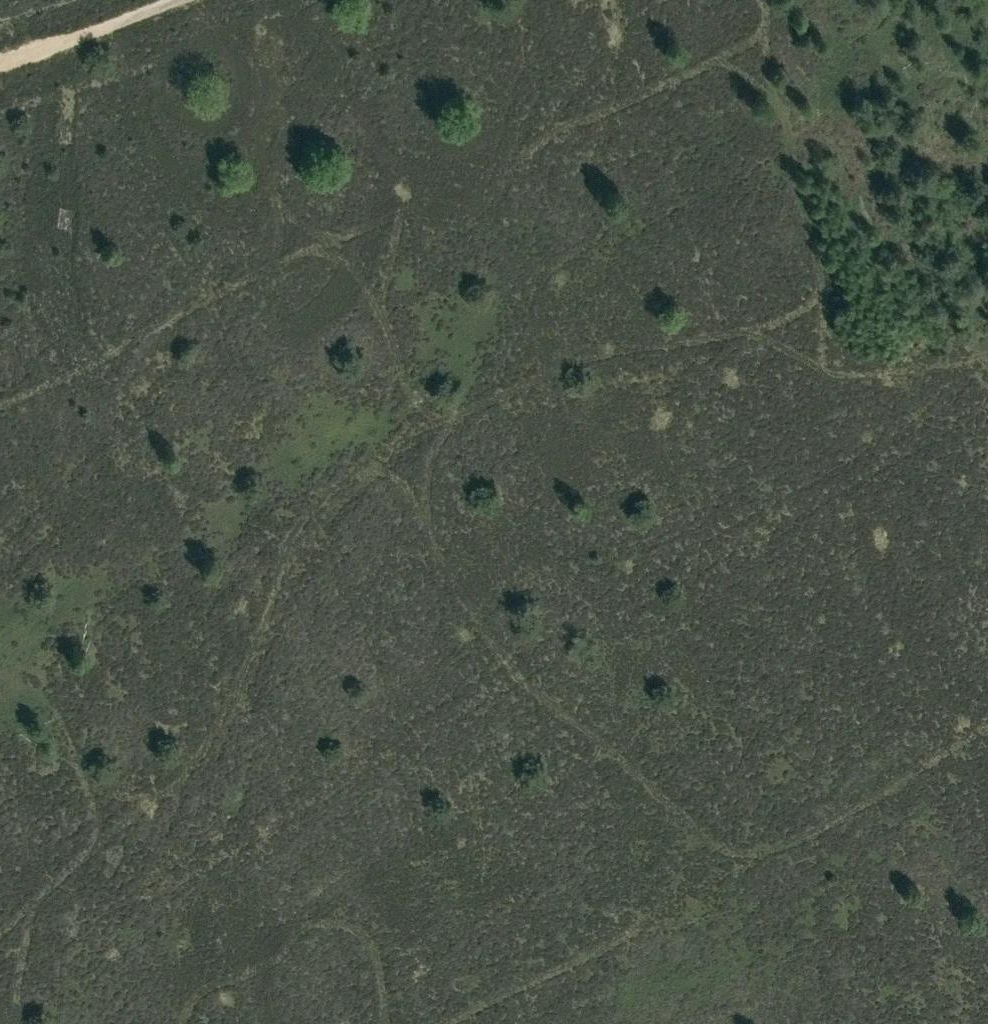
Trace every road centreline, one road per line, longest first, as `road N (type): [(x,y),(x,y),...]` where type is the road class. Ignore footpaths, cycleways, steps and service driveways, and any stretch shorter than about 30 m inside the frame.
road 1 (track): [(0,60),(171,0)]

